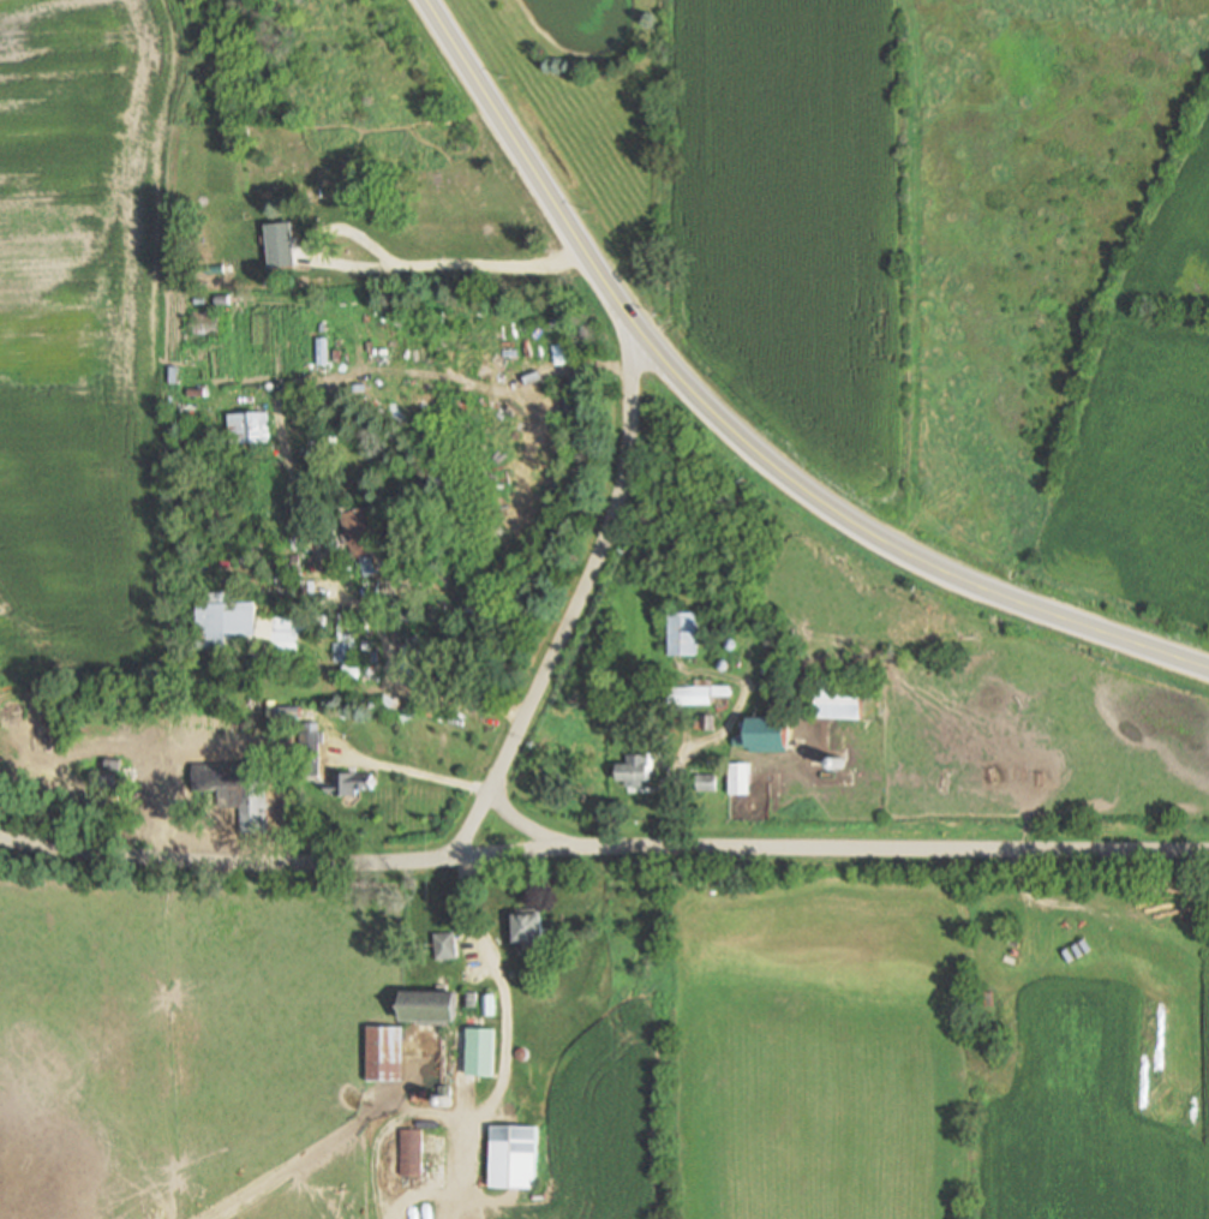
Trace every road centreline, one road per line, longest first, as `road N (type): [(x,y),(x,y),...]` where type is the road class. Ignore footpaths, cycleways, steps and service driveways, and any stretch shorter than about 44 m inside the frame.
road 1 (residential): [(0,838),(150,859),(280,864),(600,847),(1208,850)]
road 2 (primary): [(424,0),(628,318),(776,472),(942,570),(1208,666)]
road 3 (residential): [(710,410),(626,502),(449,858)]

